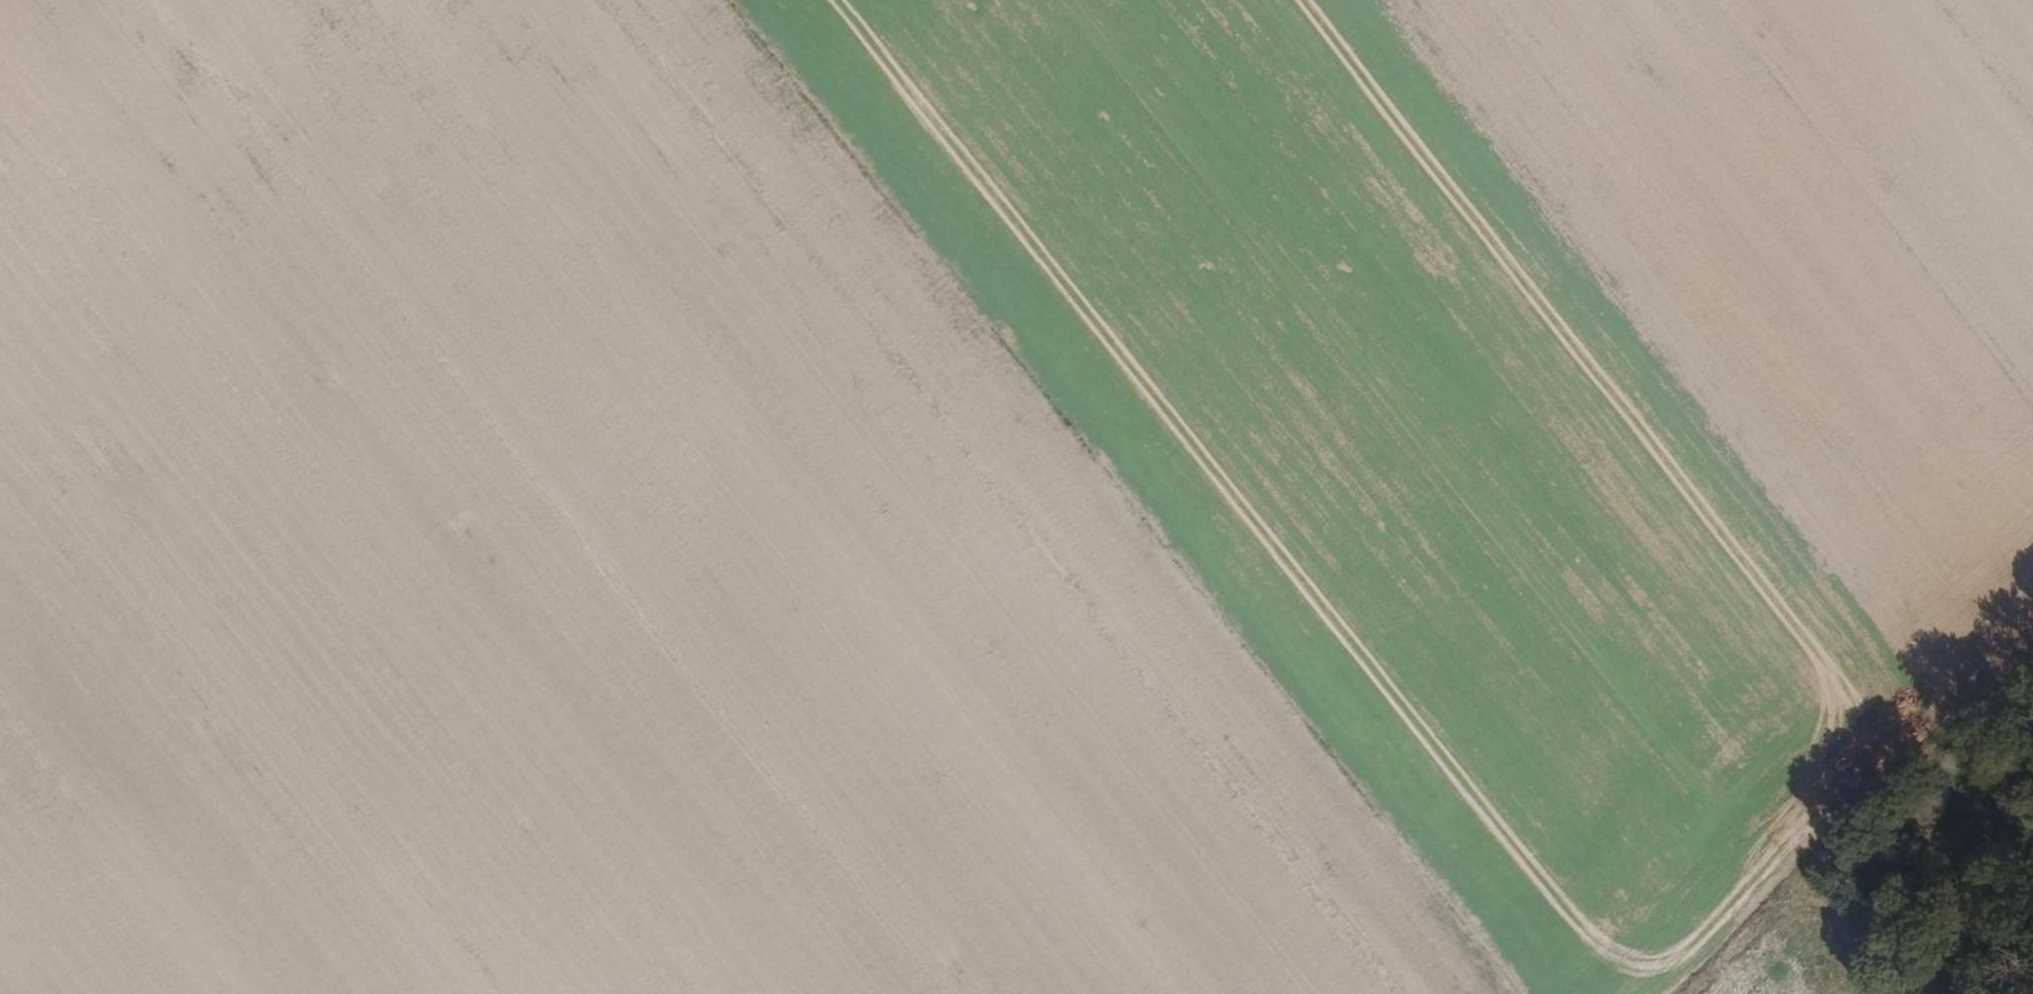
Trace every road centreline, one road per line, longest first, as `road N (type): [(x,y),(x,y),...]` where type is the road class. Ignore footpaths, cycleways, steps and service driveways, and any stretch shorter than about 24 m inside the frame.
road 1 (track): [(1681,993),(1946,732),(2032,658)]

